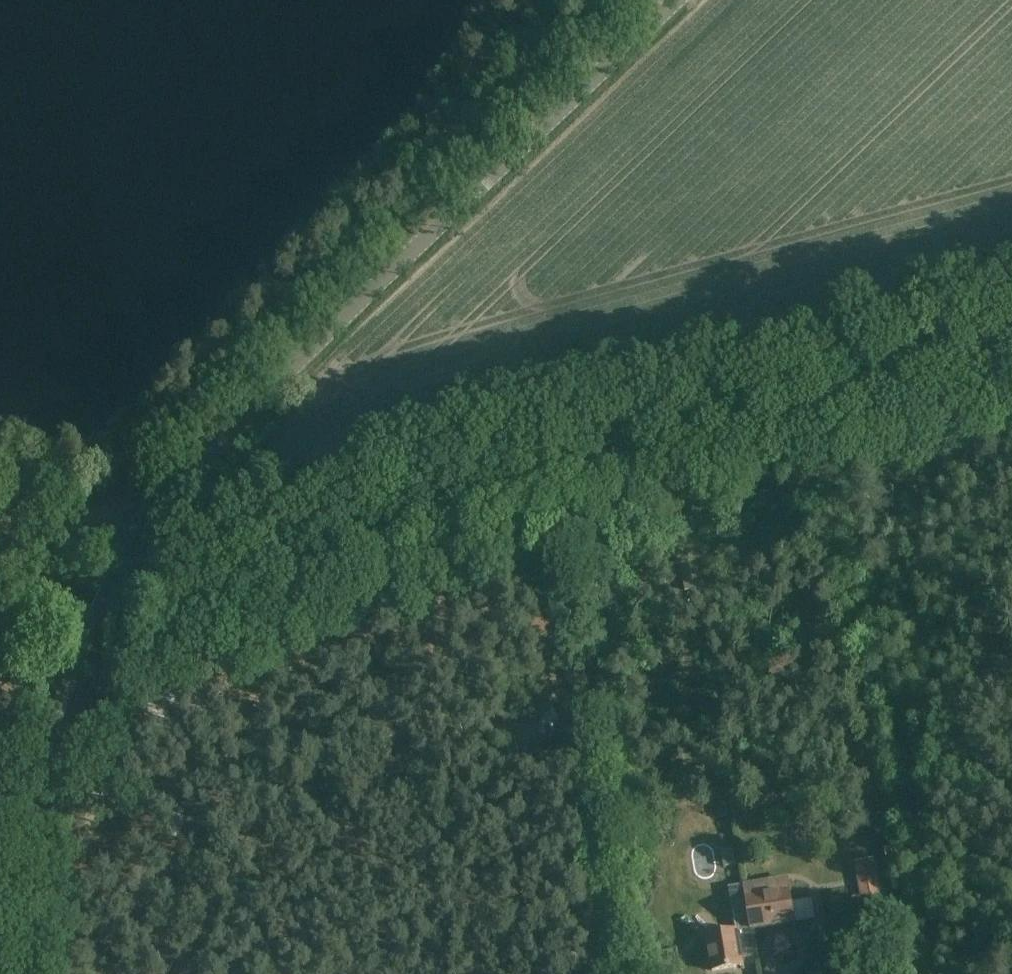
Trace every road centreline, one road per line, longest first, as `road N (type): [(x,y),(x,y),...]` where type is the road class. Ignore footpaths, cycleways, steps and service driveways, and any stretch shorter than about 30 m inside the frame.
road 1 (track): [(1011,325),(251,537)]
road 2 (tertiary): [(142,538),(157,509),(360,298),(675,0)]
road 3 (tertiary): [(13,973),(45,765),(142,538)]
road 4 (residential): [(638,973),(564,577)]
road 5 (unclassified): [(142,538),(0,535)]

